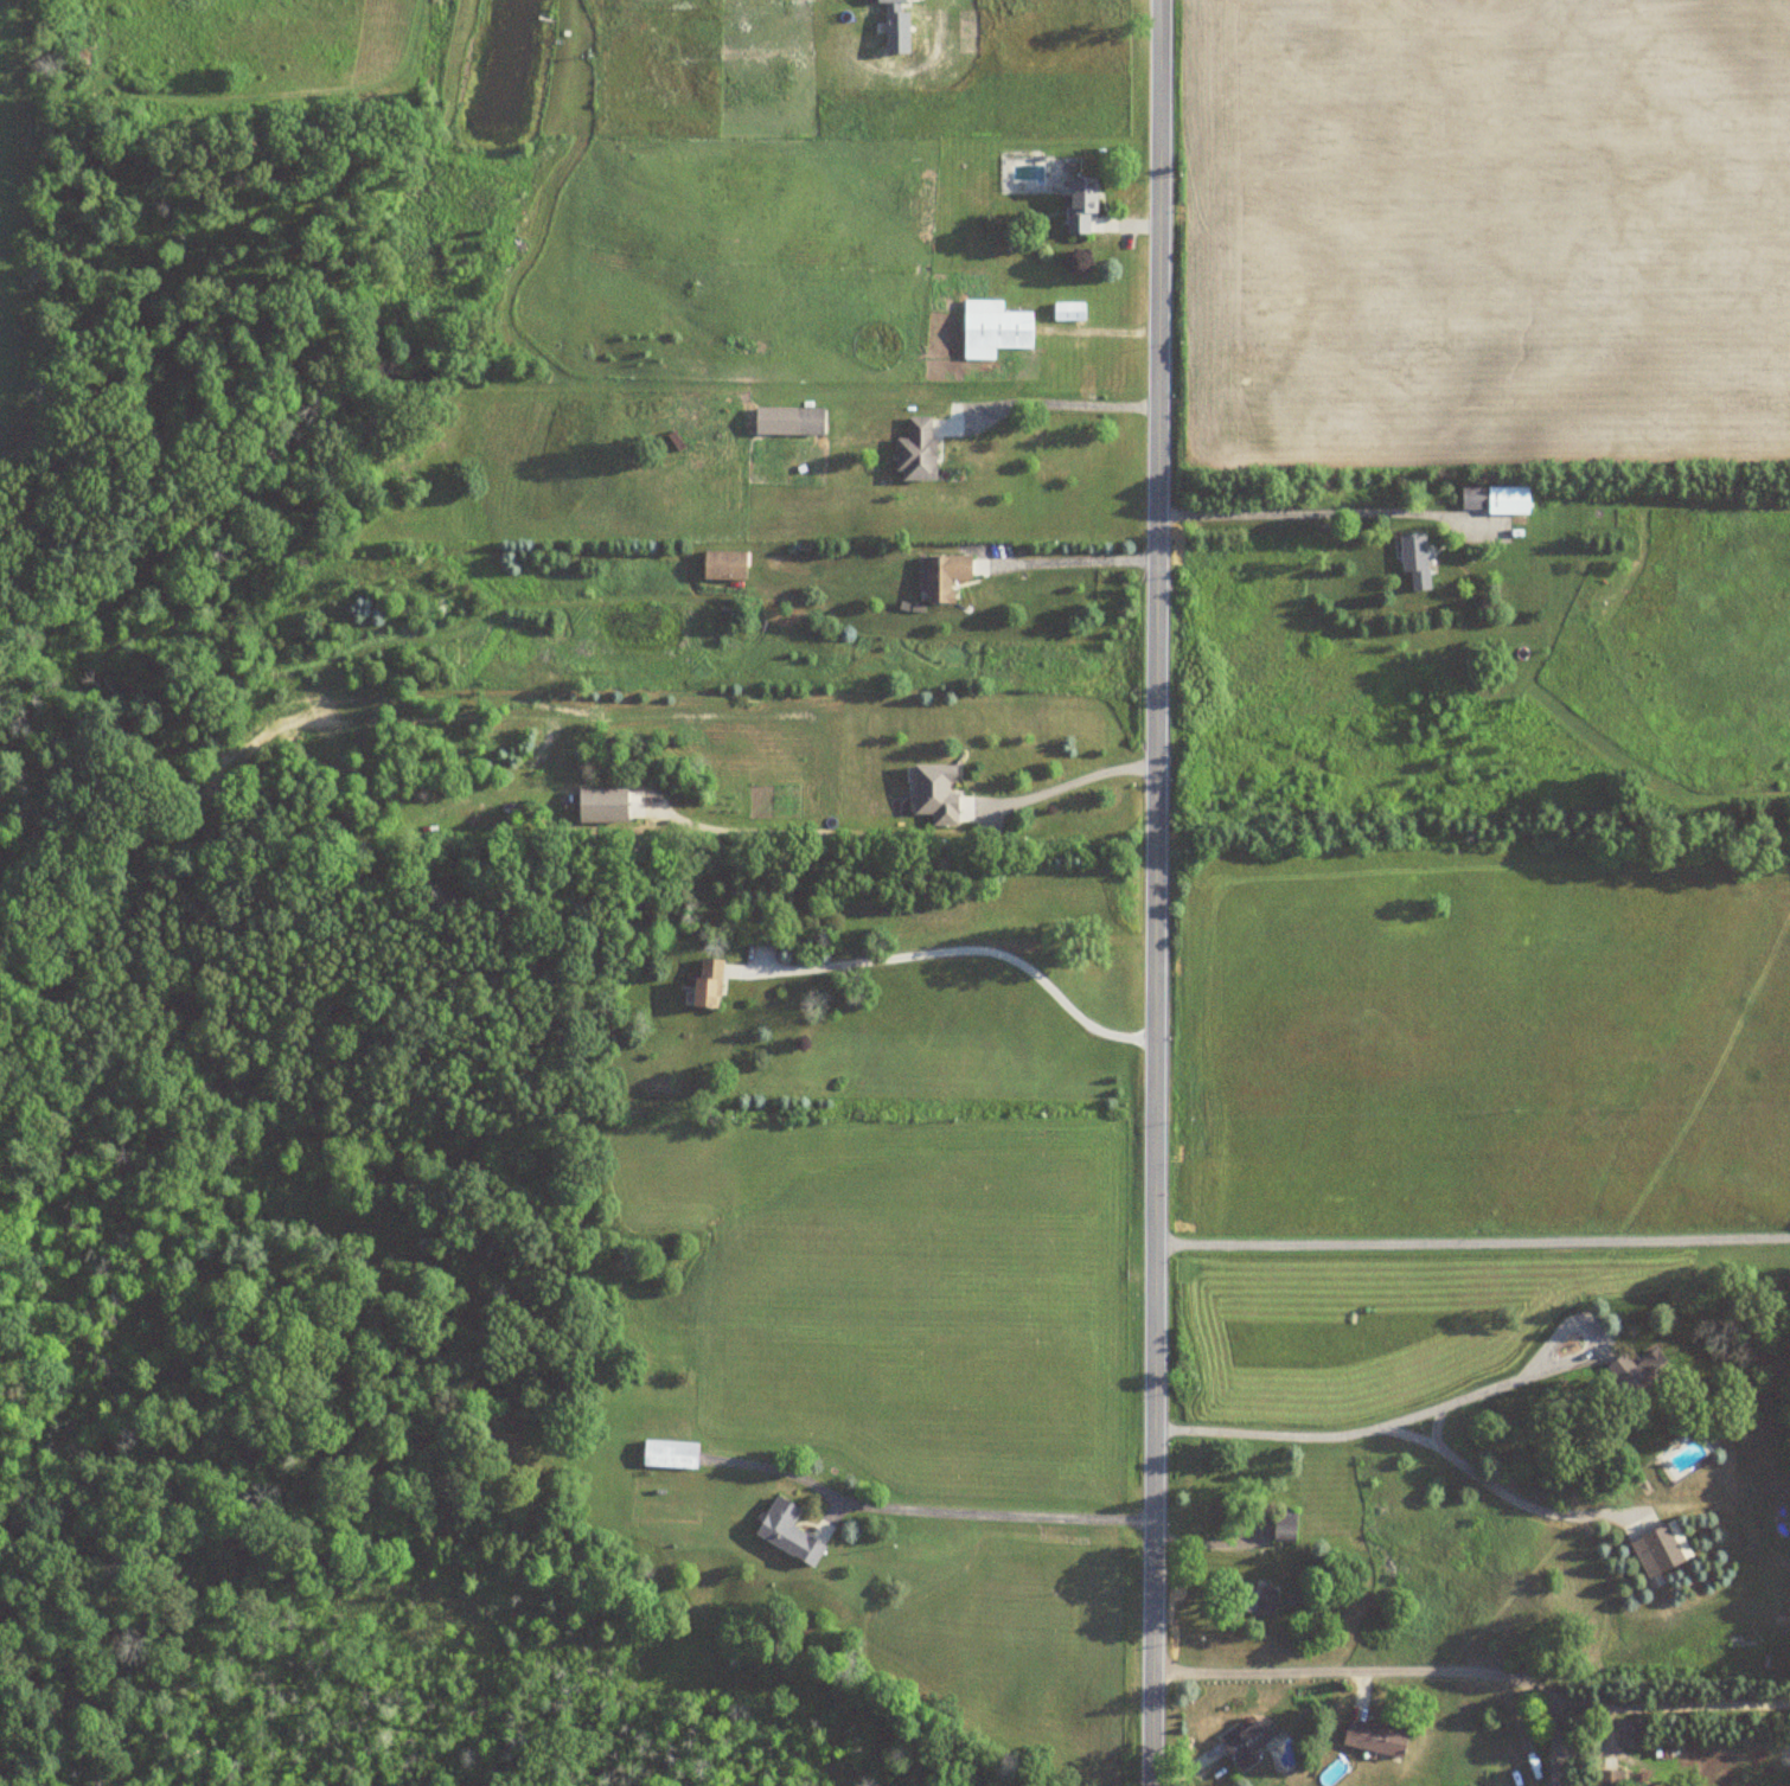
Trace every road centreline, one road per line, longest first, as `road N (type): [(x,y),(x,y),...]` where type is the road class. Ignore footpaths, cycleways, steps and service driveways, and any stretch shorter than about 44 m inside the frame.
road 1 (residential): [(1153,1785),(1158,0)]

